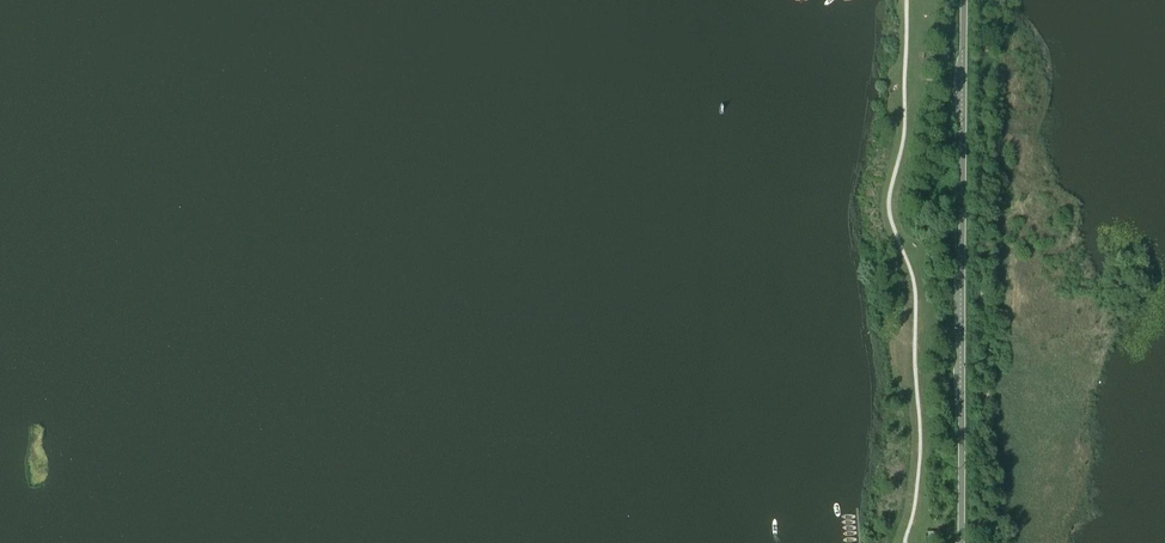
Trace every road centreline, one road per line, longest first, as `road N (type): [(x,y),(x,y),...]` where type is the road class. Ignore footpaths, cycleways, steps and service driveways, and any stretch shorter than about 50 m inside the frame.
road 1 (residential): [(961,542),(963,0)]

